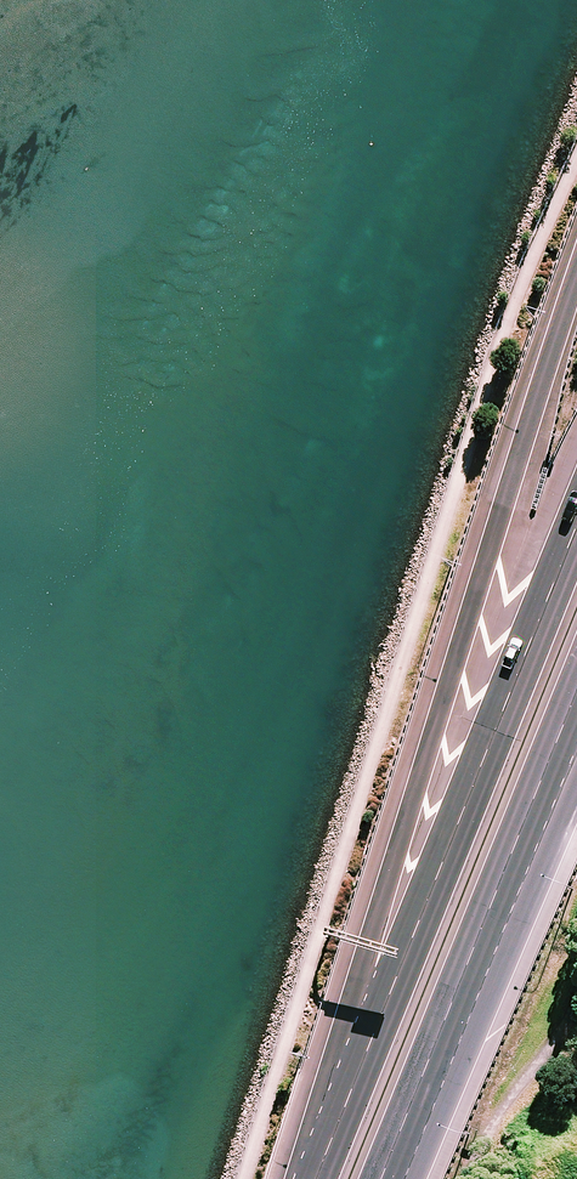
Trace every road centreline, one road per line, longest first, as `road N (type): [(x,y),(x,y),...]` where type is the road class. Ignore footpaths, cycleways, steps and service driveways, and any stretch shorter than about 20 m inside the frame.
road 1 (trunk): [(310,1178),(485,527),(576,251)]
road 2 (trunk): [(316,1178),(576,524)]
road 3 (trunk): [(541,780),(382,1178)]

